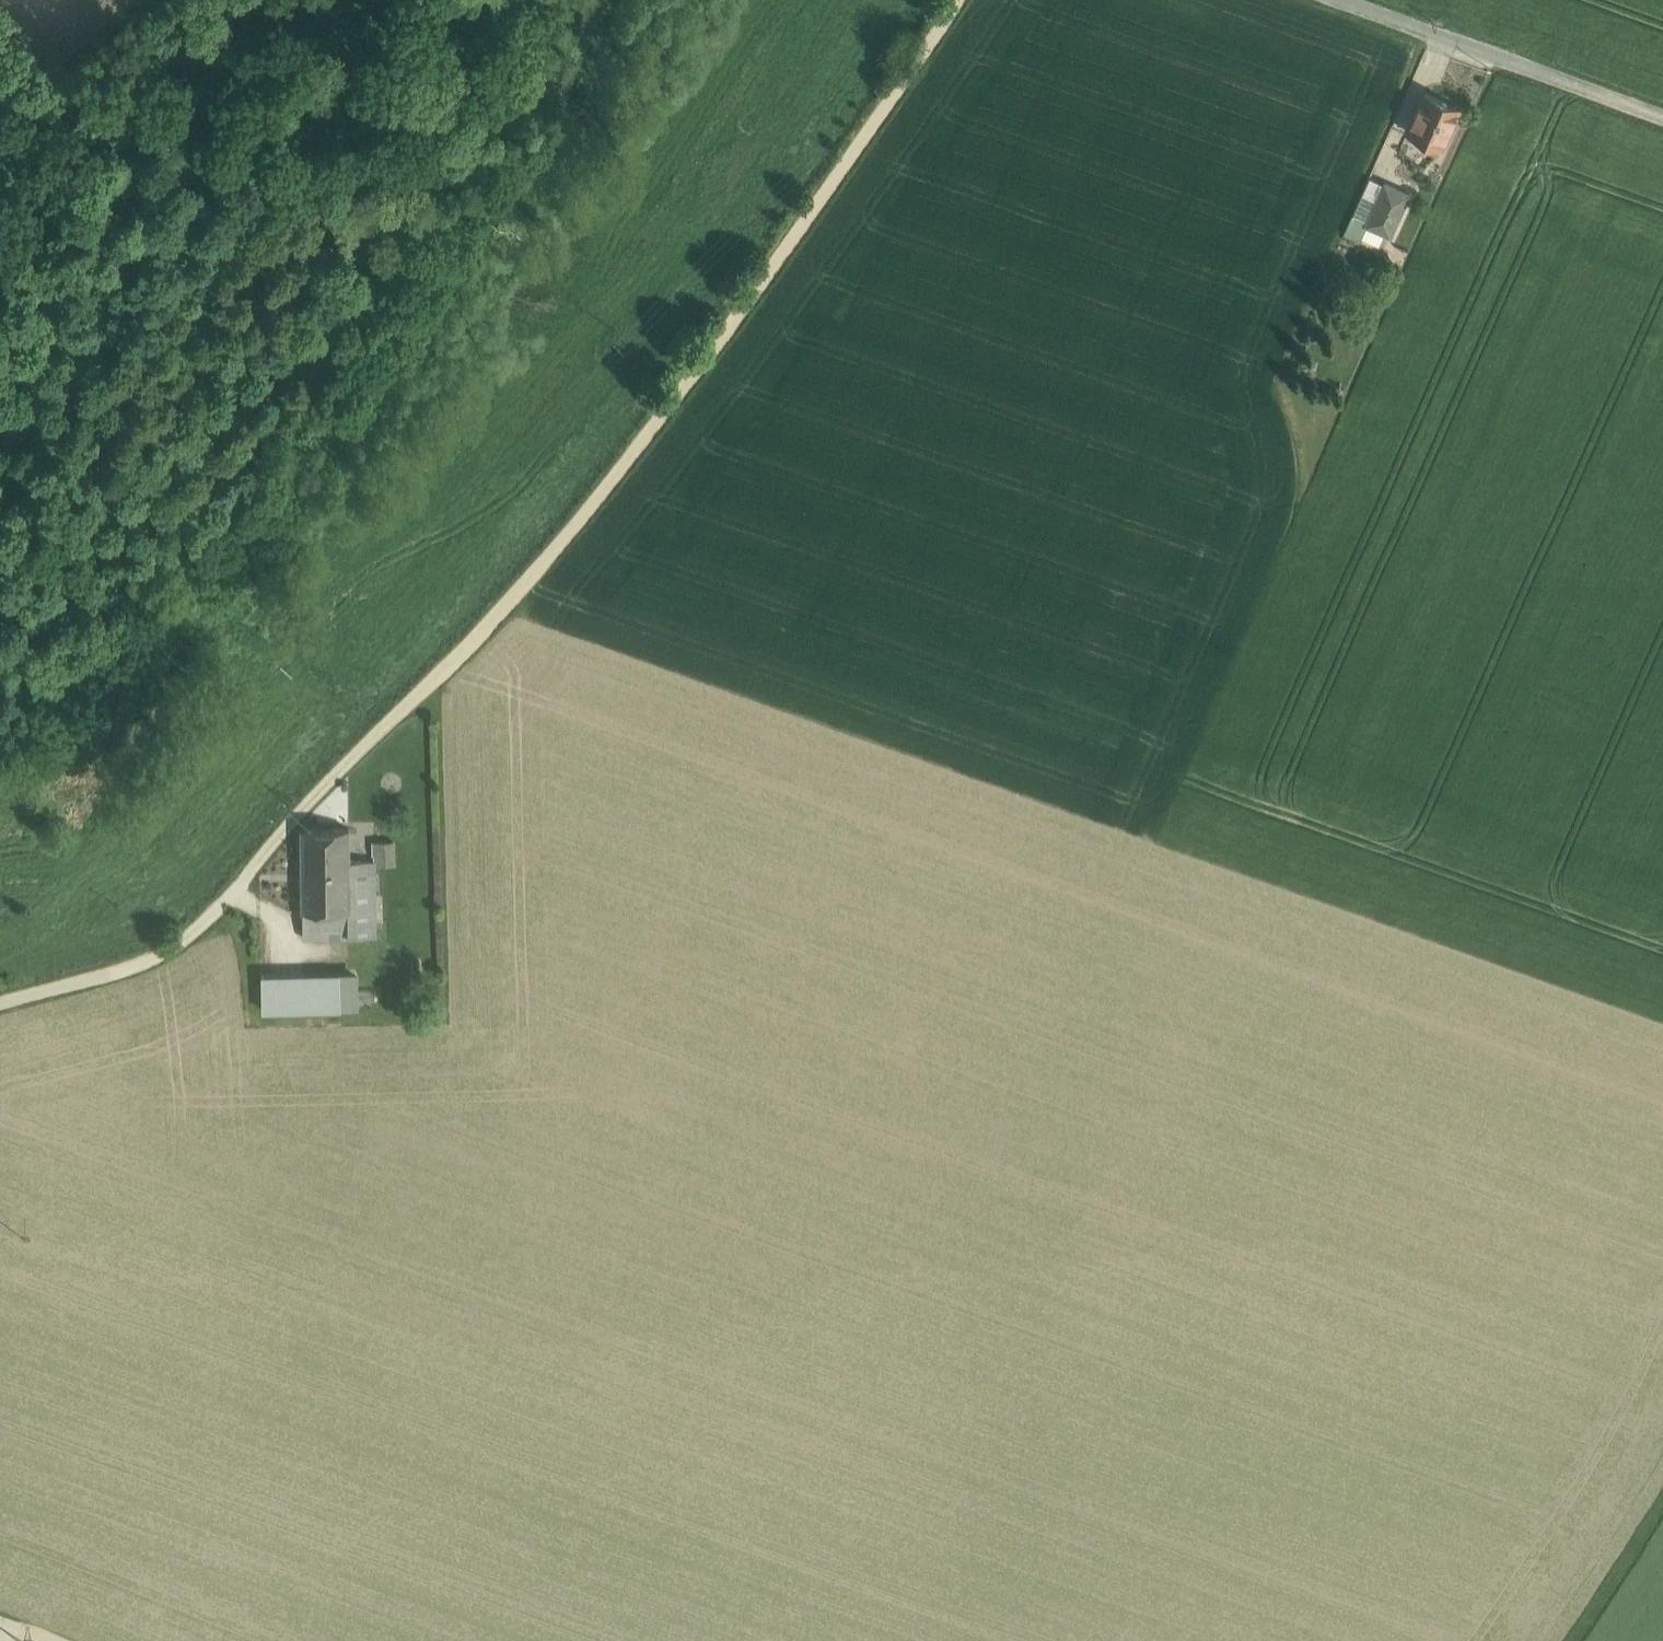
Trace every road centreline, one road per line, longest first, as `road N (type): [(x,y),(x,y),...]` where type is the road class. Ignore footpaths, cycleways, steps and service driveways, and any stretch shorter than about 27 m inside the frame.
road 1 (track): [(0,1004),(110,976),(186,944),(304,809),(523,596),(955,0)]
road 2 (unclassified): [(1347,0),(1662,113)]
road 3 (track): [(1662,1511),(1580,1640)]

